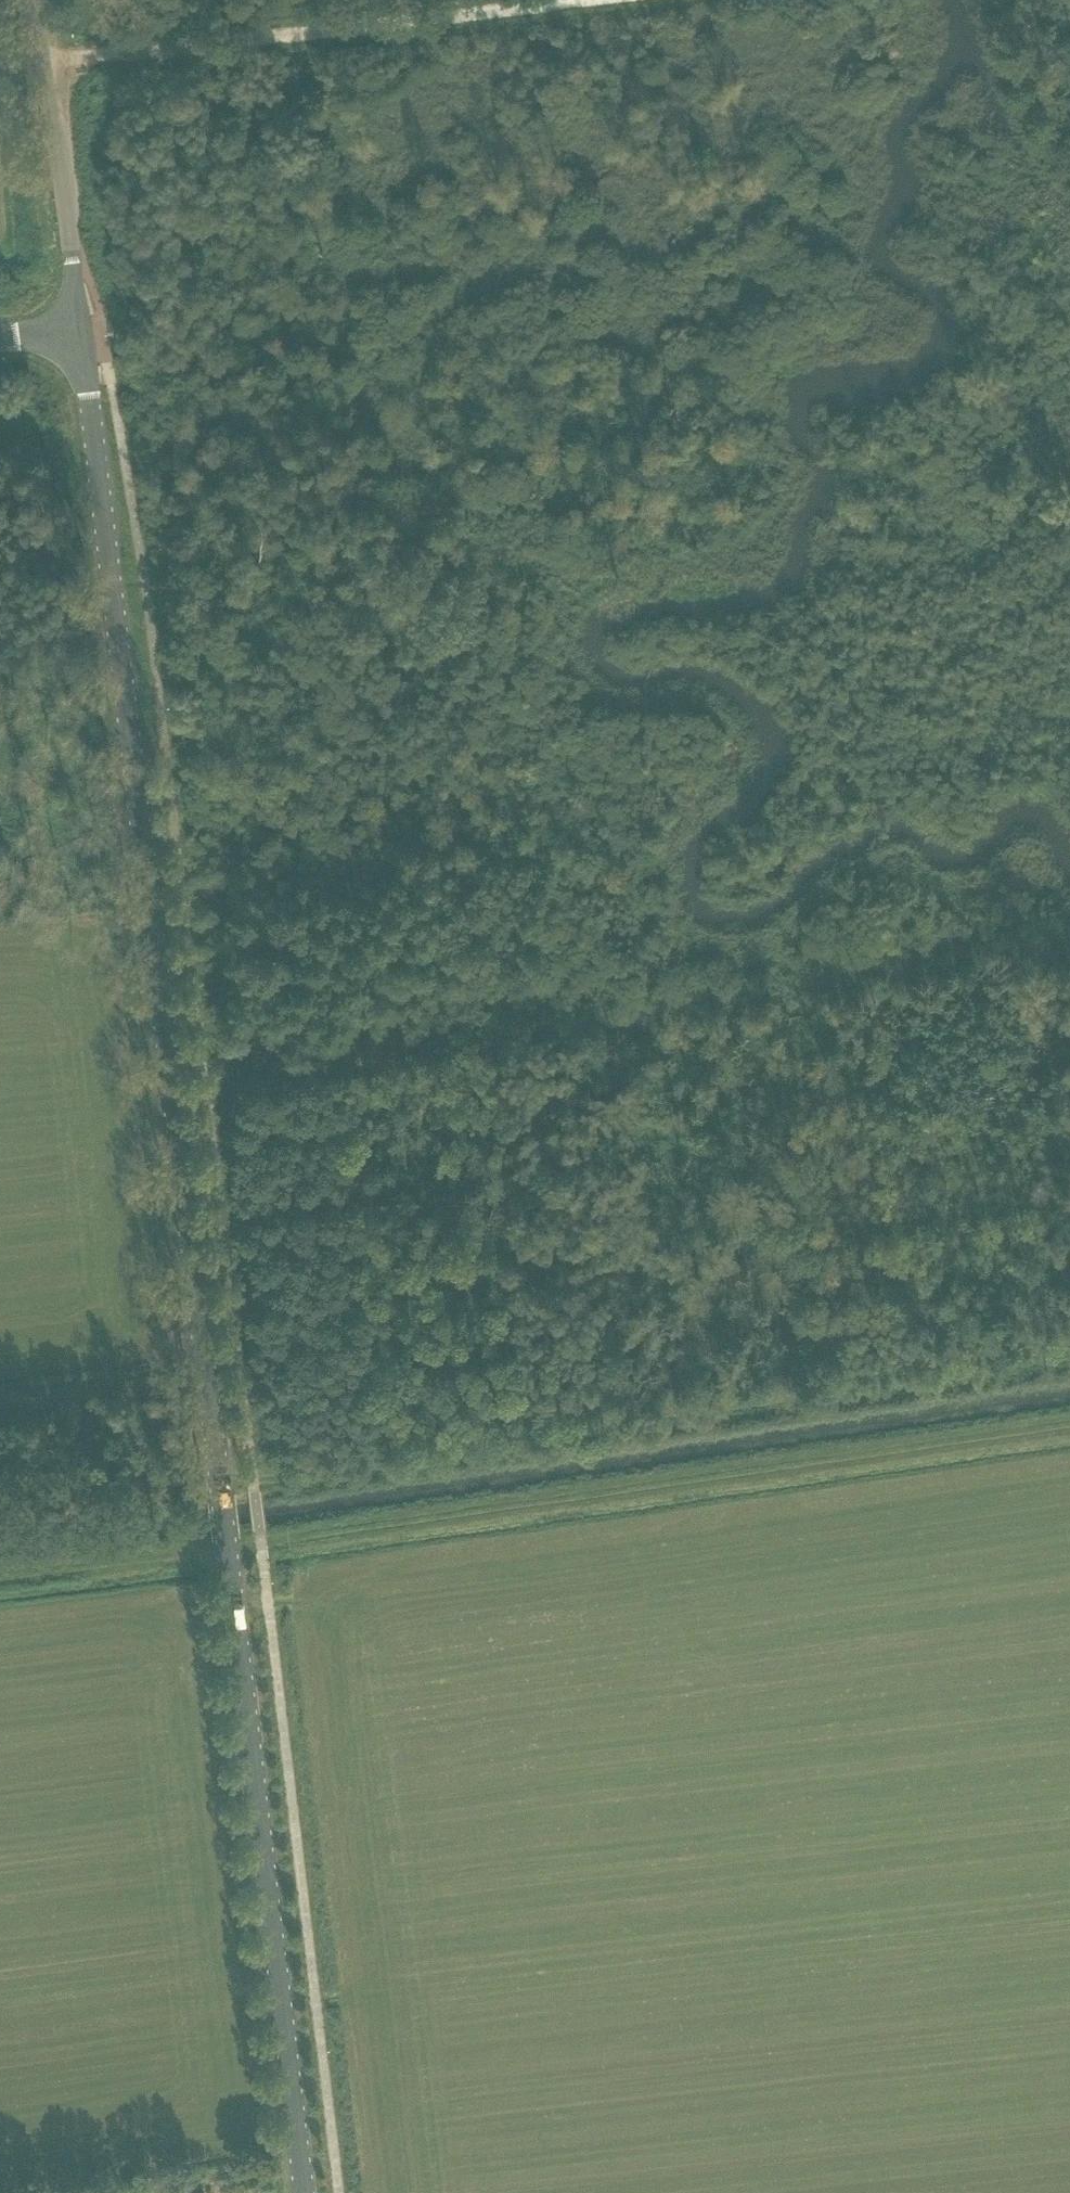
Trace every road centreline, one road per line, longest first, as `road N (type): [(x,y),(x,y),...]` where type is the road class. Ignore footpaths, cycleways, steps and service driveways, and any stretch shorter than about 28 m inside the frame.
road 1 (tertiary): [(305,2192),(81,337)]
road 2 (track): [(1069,1423),(263,1545)]
road 3 (track): [(42,68),(112,50),(534,0)]
road 4 (unclassified): [(81,337),(34,0)]

